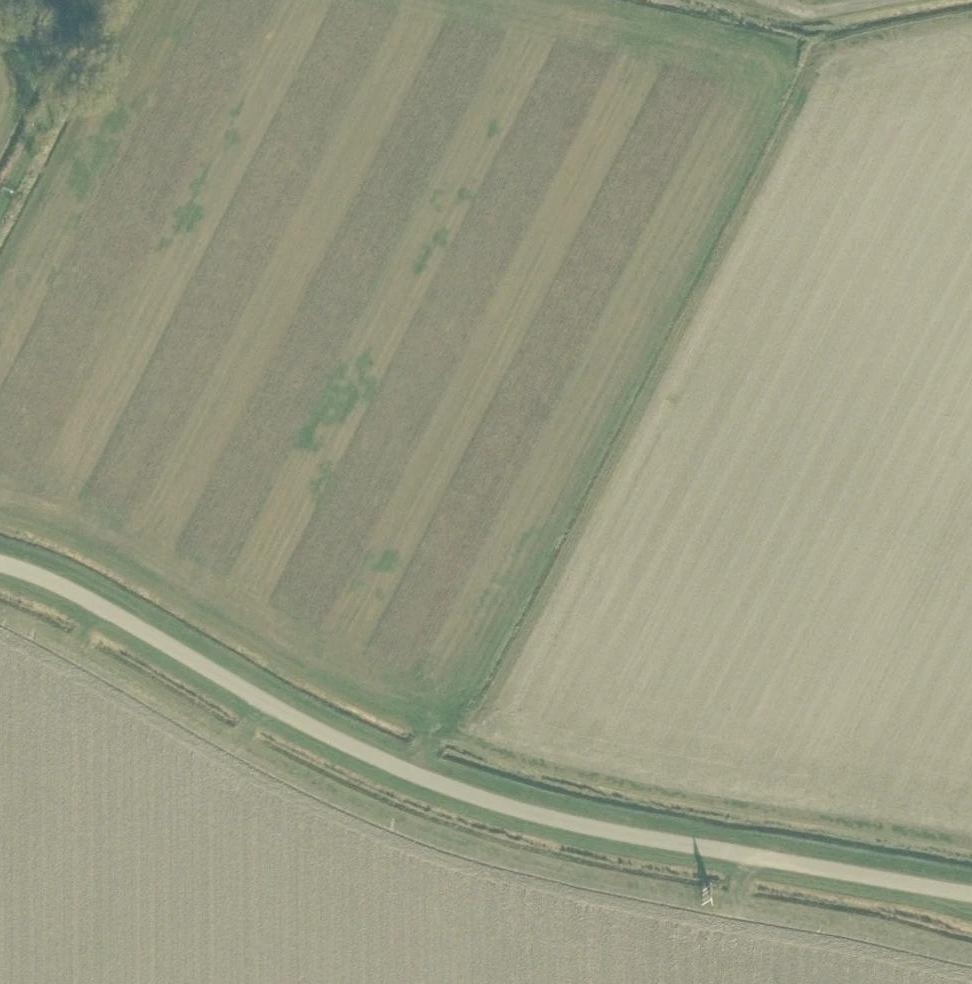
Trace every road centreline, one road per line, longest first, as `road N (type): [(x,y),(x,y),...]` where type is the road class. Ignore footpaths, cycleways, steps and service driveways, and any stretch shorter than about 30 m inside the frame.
road 1 (unclassified): [(0,566),(94,602),(312,727),(434,781),(557,820),(971,894)]
road 2 (track): [(0,201),(95,0)]

